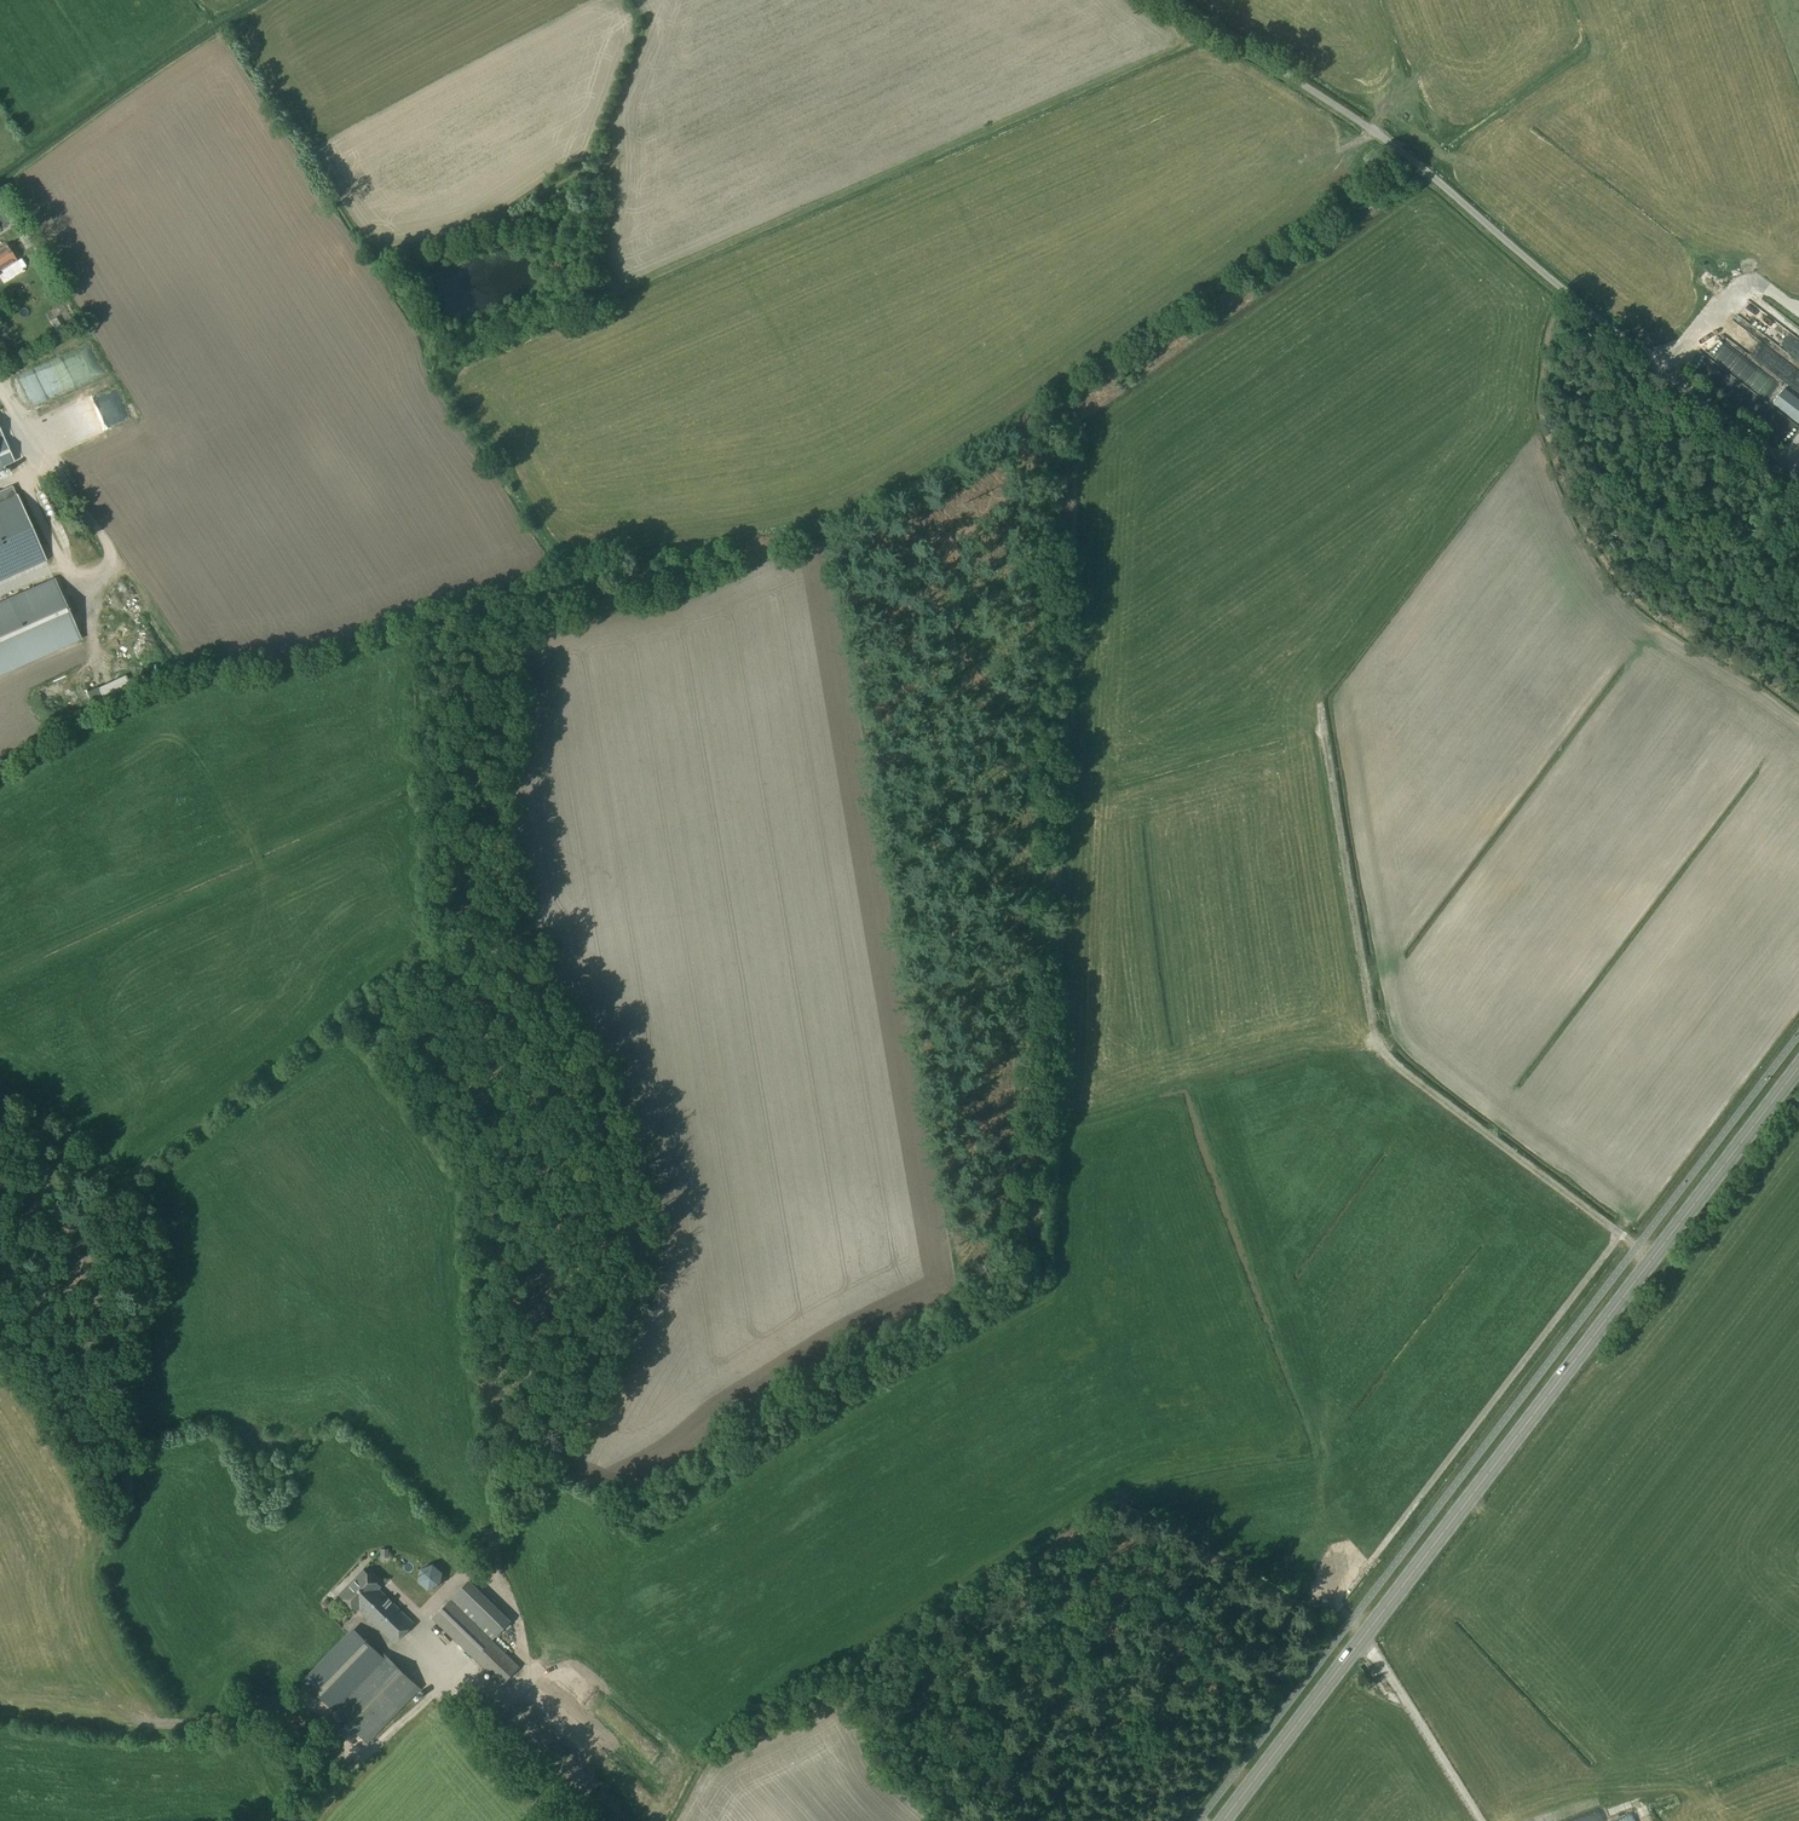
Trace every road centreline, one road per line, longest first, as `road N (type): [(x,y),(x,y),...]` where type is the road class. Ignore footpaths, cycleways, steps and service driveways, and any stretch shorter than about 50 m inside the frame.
road 1 (primary): [(1223,1820),(1652,1261)]
road 2 (unclassified): [(1652,1261),(1374,1038),(1312,704)]
road 3 (primary): [(1652,1261),(1798,1069)]

